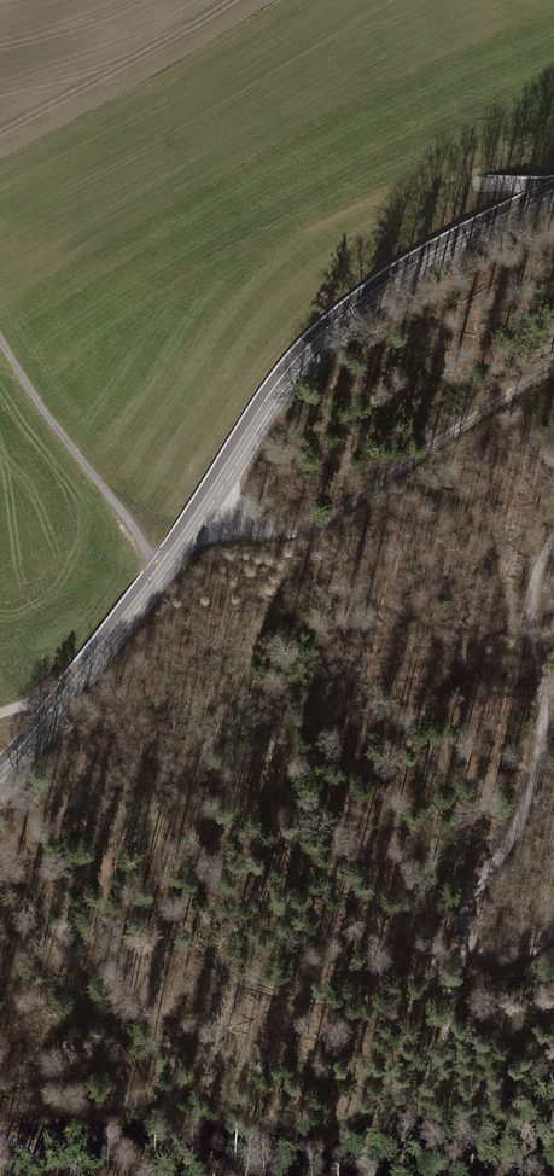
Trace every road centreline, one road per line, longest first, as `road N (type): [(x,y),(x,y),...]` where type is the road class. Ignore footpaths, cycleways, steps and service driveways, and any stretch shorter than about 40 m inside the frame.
road 1 (secondary): [(553,199),(395,284),(328,339),(285,388),(162,577),(0,783)]
road 2 (track): [(470,947),(462,931),(465,904),(509,842),(538,768),(543,698),(529,596),(553,538)]
road 3 (track): [(553,368),(328,520),(228,534),(199,527)]
road 4 (track): [(328,520),(168,813)]
road 5 (track): [(0,900),(117,1043),(123,1098),(73,1114)]
road 6 (track): [(162,577),(0,336)]
road 7 (track): [(553,1126),(470,1083),(452,1051),(448,1005),(470,947)]

